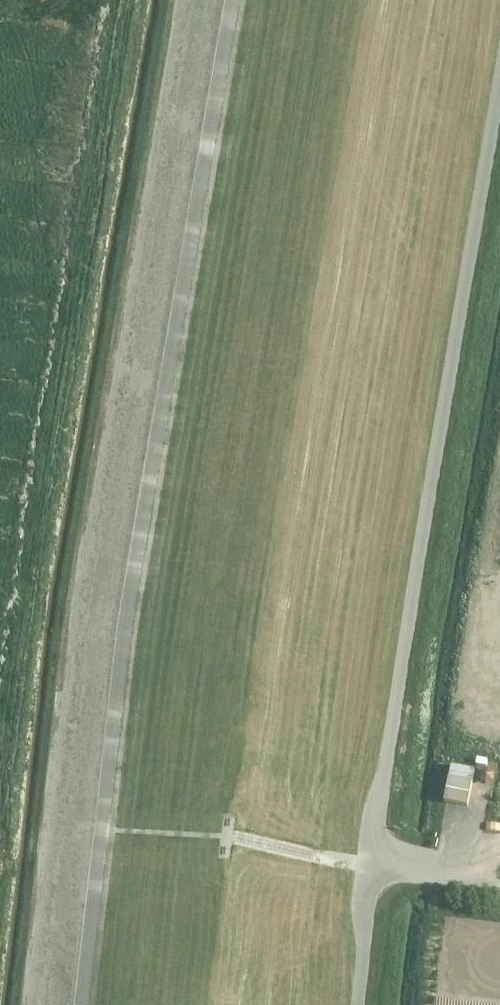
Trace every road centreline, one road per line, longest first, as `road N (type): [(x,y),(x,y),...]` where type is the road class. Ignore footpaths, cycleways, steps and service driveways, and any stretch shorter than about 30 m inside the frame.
road 1 (track): [(237,0),(135,583),(83,1004)]
road 2 (track): [(379,862),(499,115)]
road 3 (track): [(363,1004),(379,862)]
road 4 (unclassified): [(499,877),(379,862)]

